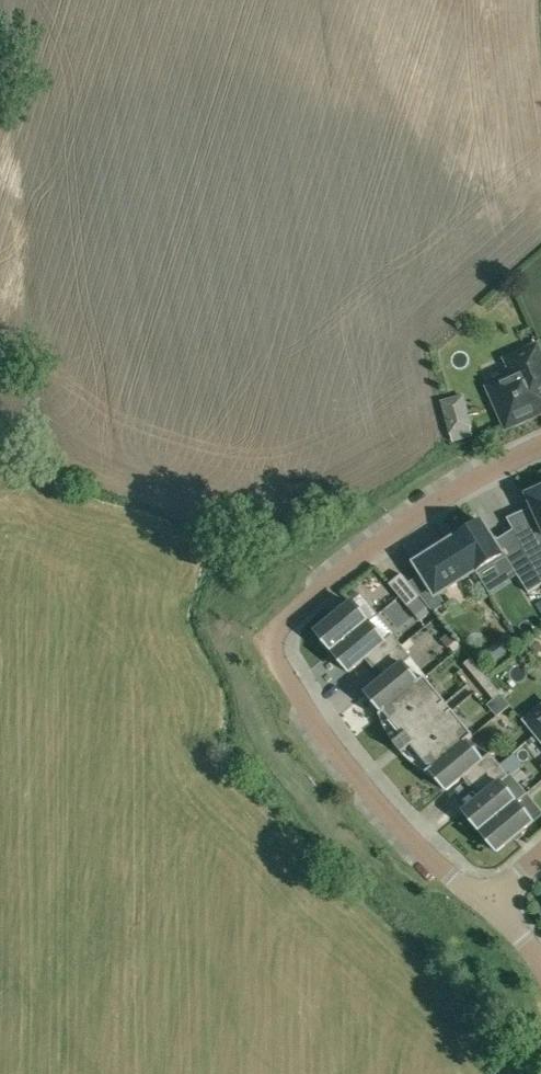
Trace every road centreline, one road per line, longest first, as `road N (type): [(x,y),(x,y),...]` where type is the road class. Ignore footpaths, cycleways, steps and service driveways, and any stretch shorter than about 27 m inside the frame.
road 1 (residential): [(488,907),(368,791),(262,641)]
road 2 (residential): [(540,445),(401,523),(262,641)]

